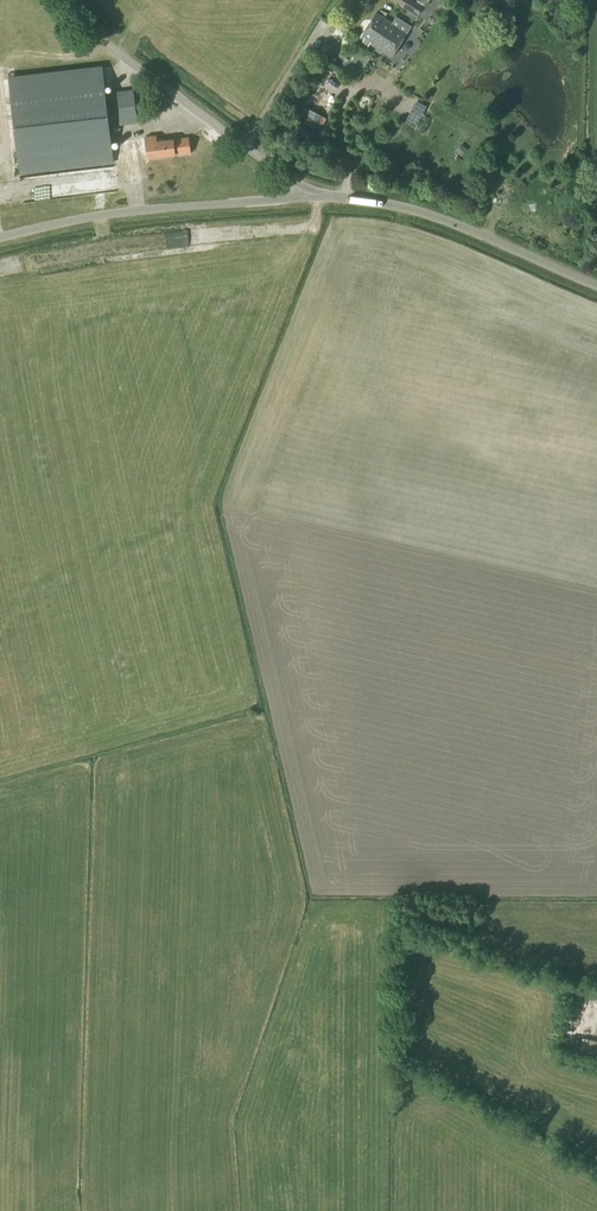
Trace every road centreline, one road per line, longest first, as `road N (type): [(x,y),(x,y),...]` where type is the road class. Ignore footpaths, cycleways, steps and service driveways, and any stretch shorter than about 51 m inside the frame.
road 1 (unclassified): [(0,237),(112,214),(340,199)]
road 2 (unclassified): [(340,199),(237,141),(97,41),(69,0)]
road 3 (unclassified): [(340,199),(408,206),(596,286)]

